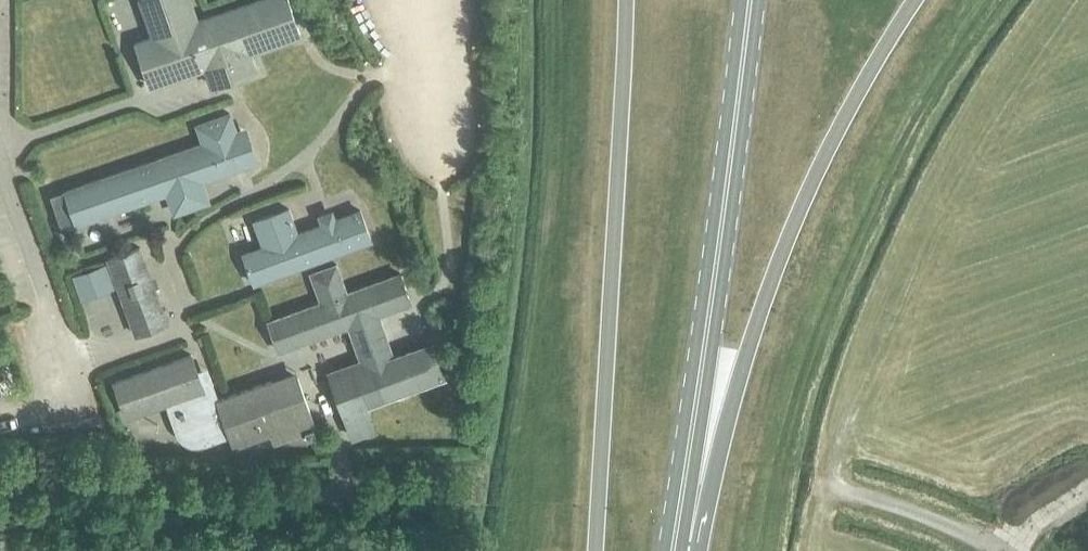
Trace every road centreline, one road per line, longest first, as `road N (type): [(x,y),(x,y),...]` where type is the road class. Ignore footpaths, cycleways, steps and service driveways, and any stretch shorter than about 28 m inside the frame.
road 1 (primary): [(674,541),(721,439),(780,260),(828,147),(916,0)]
road 2 (primary): [(623,0),(595,550)]
road 3 (primary): [(674,541),(747,0)]
road 4 (residential): [(0,510),(470,489)]
road 5 (unclassified): [(992,550),(856,493)]

